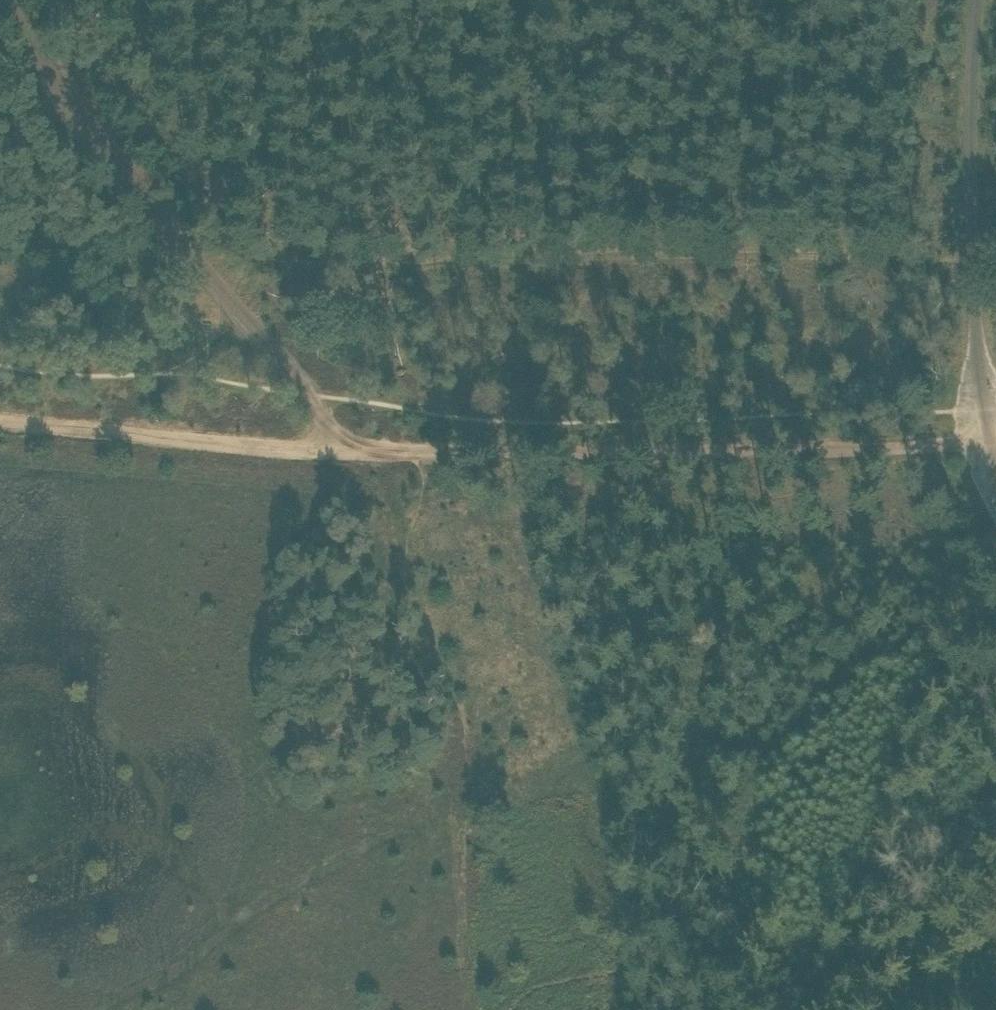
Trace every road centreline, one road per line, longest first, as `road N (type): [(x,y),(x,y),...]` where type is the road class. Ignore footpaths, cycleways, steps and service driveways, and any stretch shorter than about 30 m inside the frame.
road 1 (track): [(339,451),(990,444)]
road 2 (track): [(7,0),(47,81),(311,397)]
road 3 (track): [(0,422),(339,451)]
road 4 (track): [(0,234),(189,260)]

